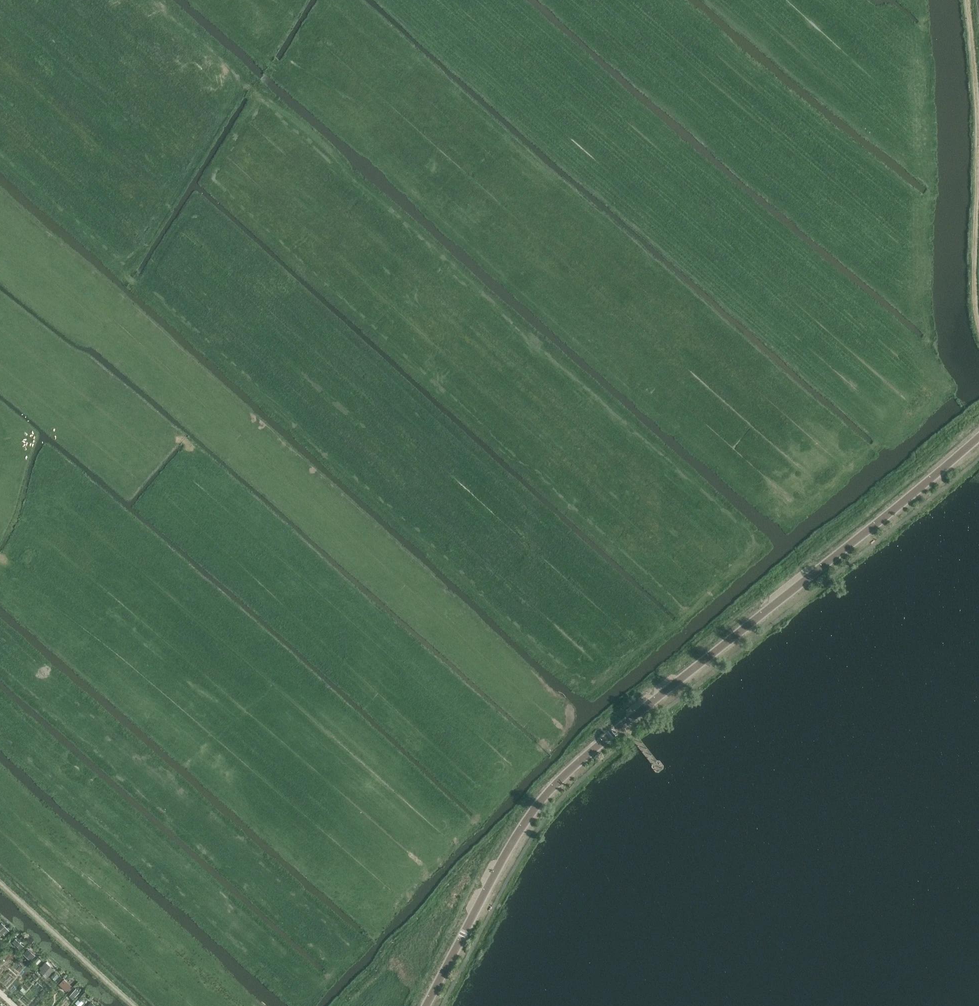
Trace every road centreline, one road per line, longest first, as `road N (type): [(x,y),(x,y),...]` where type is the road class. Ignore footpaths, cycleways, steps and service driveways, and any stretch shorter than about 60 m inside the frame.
road 1 (tertiary): [(978,439),(556,784),(501,859),(425,1005)]

